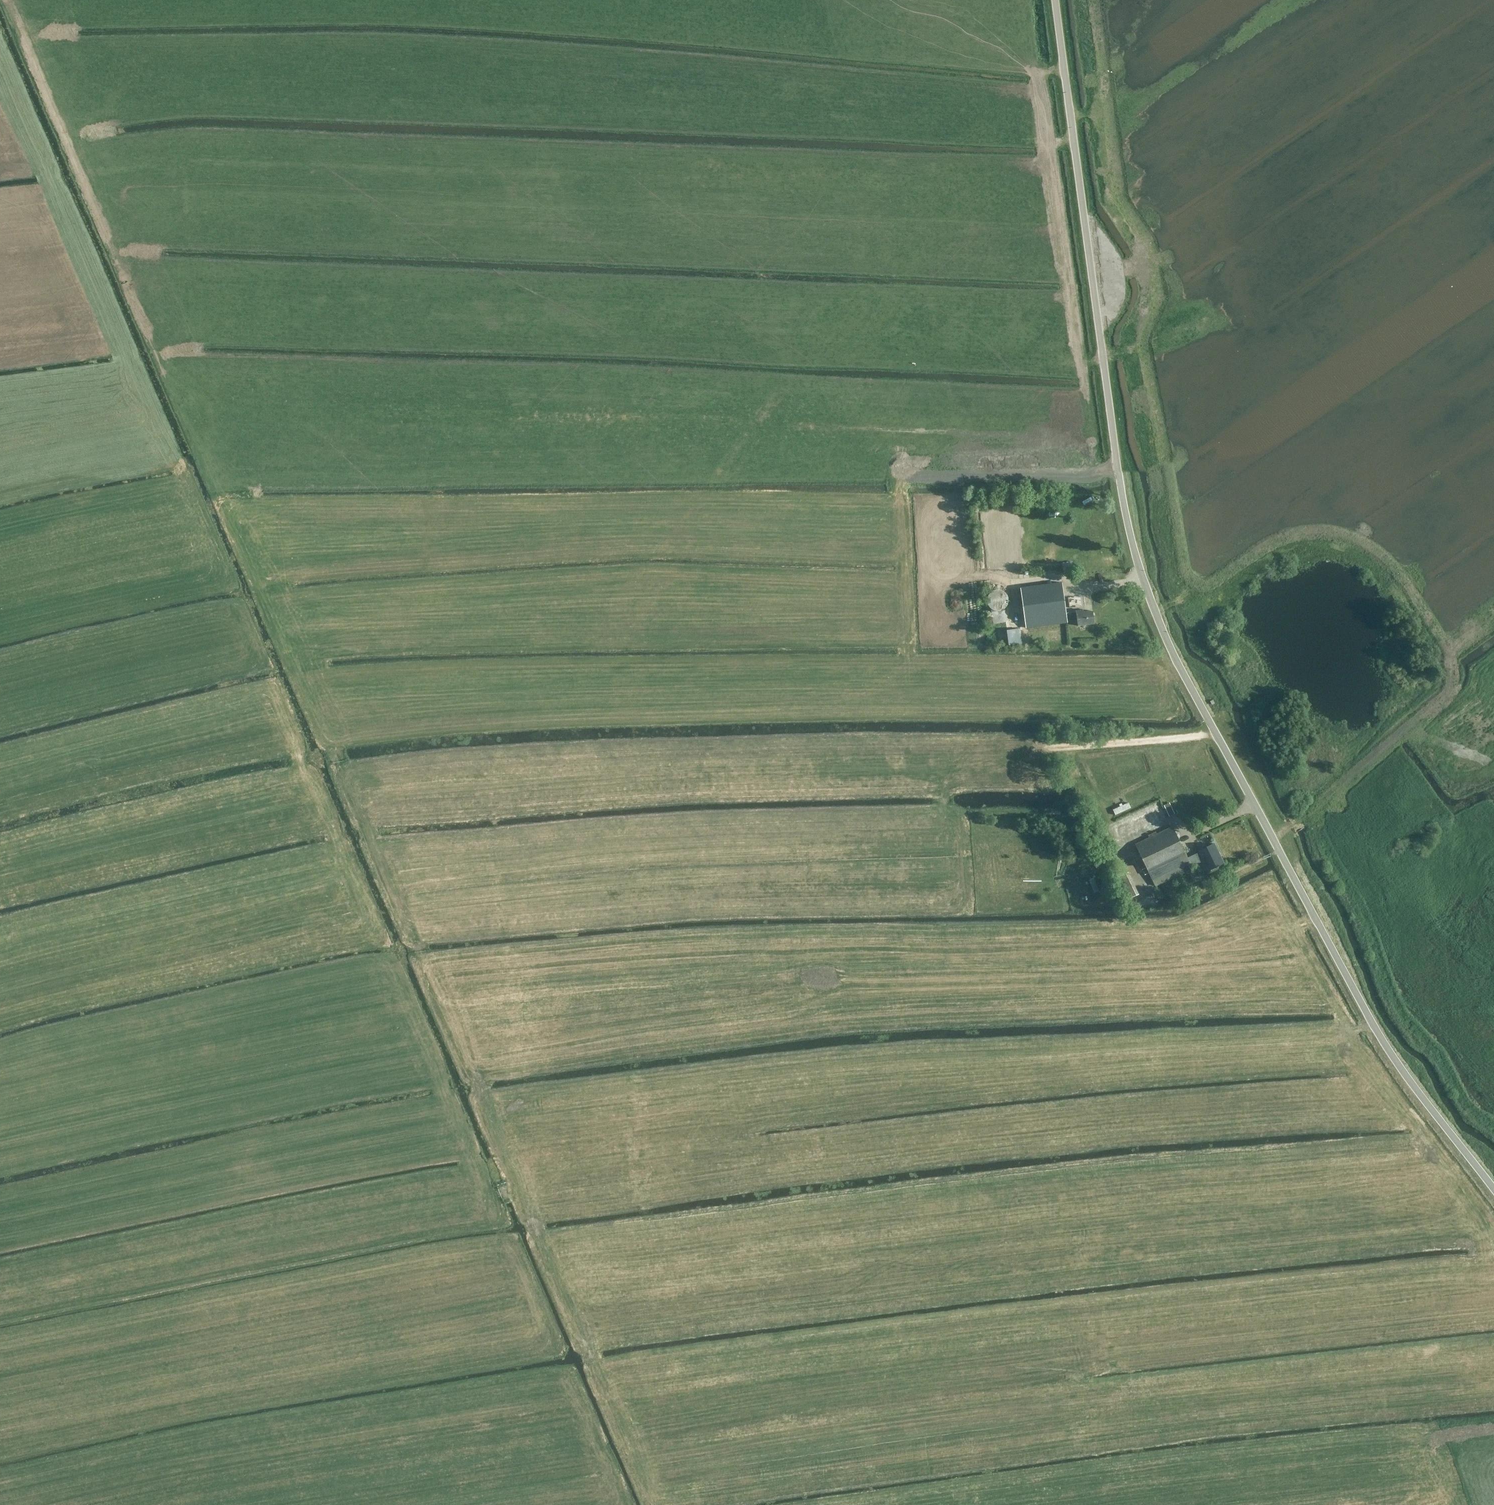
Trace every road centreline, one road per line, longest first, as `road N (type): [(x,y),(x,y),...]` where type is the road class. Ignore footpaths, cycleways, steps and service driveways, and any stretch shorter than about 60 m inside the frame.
road 1 (unclassified): [(1493,1191),(1376,1031),(1177,662),(1142,579),(1118,471),(1056,0)]
road 2 (track): [(1454,656),(1445,694),(1271,837)]

